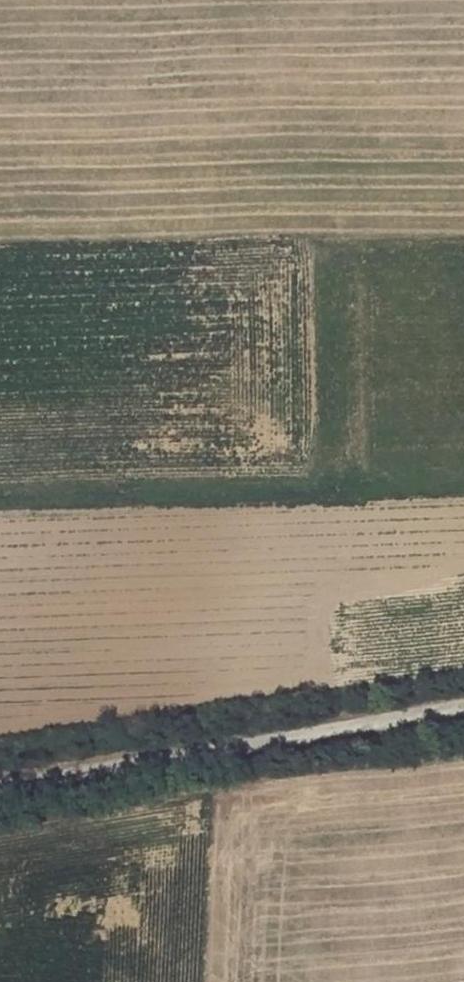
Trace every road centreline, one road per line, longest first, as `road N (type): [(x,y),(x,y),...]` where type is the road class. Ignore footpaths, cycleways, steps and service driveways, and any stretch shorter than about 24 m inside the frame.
road 1 (track): [(463,707),(0,781)]

